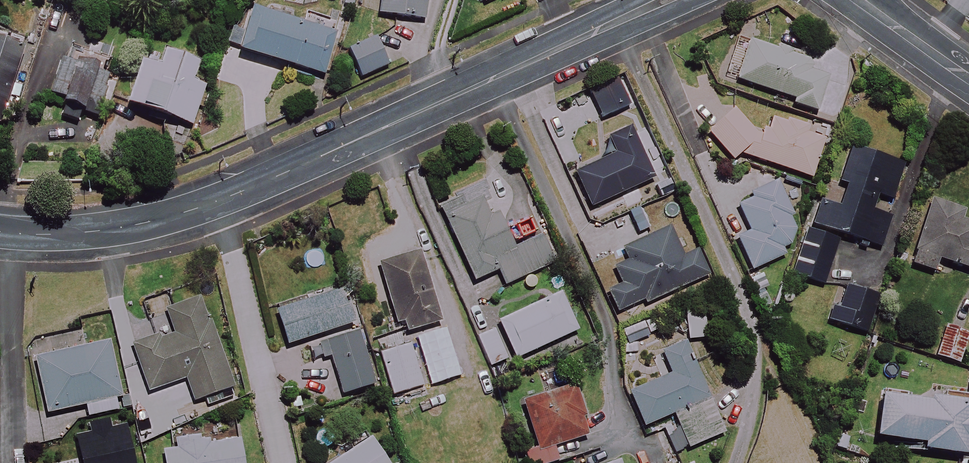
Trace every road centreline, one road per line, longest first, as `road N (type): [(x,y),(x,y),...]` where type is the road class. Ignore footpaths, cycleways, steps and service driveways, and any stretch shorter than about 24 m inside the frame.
road 1 (tertiary): [(667,0),(212,205),(99,231),(11,233)]
road 2 (residential): [(11,233),(15,462)]
road 3 (tertiary): [(968,80),(858,0)]

